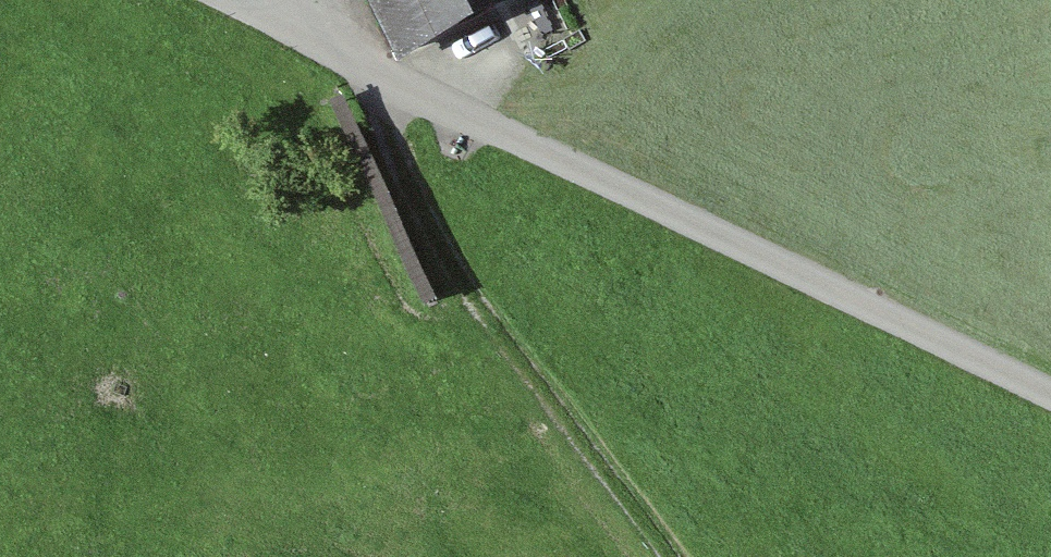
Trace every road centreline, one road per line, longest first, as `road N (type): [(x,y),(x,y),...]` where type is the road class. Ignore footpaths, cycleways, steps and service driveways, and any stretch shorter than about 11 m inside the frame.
road 1 (unclassified): [(1050,397),(224,0)]
road 2 (track): [(368,74),(450,258),(673,556)]

